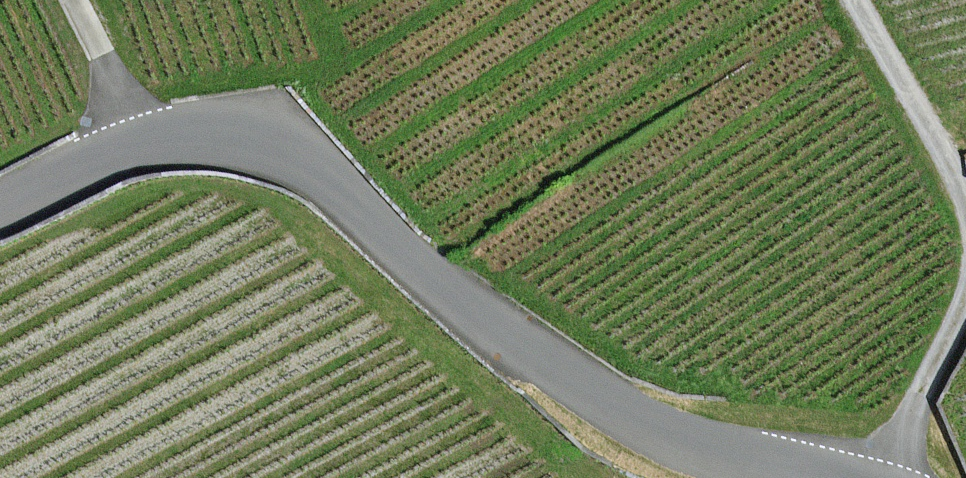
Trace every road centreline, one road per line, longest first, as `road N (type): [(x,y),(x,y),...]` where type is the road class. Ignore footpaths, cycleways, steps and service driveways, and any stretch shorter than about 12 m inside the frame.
road 1 (unclassified): [(793,477),(696,450),(554,371),(438,285),(295,154),(224,134),(157,135),(0,209)]
road 2 (track): [(965,228),(930,130),(858,0)]
road 3 (track): [(869,477),(958,297),(965,262)]
road 4 (track): [(76,0),(145,138)]

